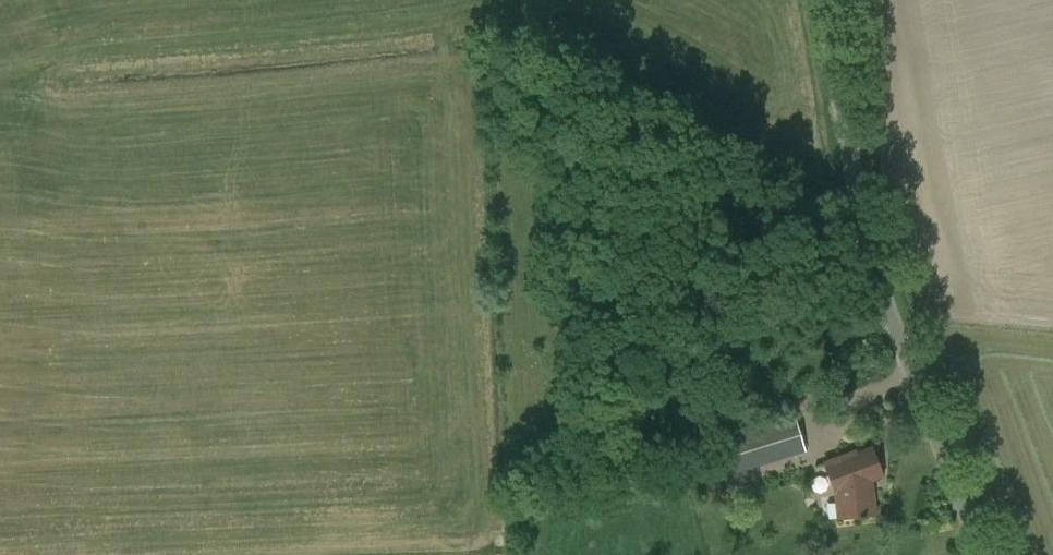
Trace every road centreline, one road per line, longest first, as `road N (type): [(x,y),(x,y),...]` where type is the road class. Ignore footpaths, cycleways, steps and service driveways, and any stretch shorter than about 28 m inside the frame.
road 1 (unclassified): [(981,554),(873,259),(822,0)]

